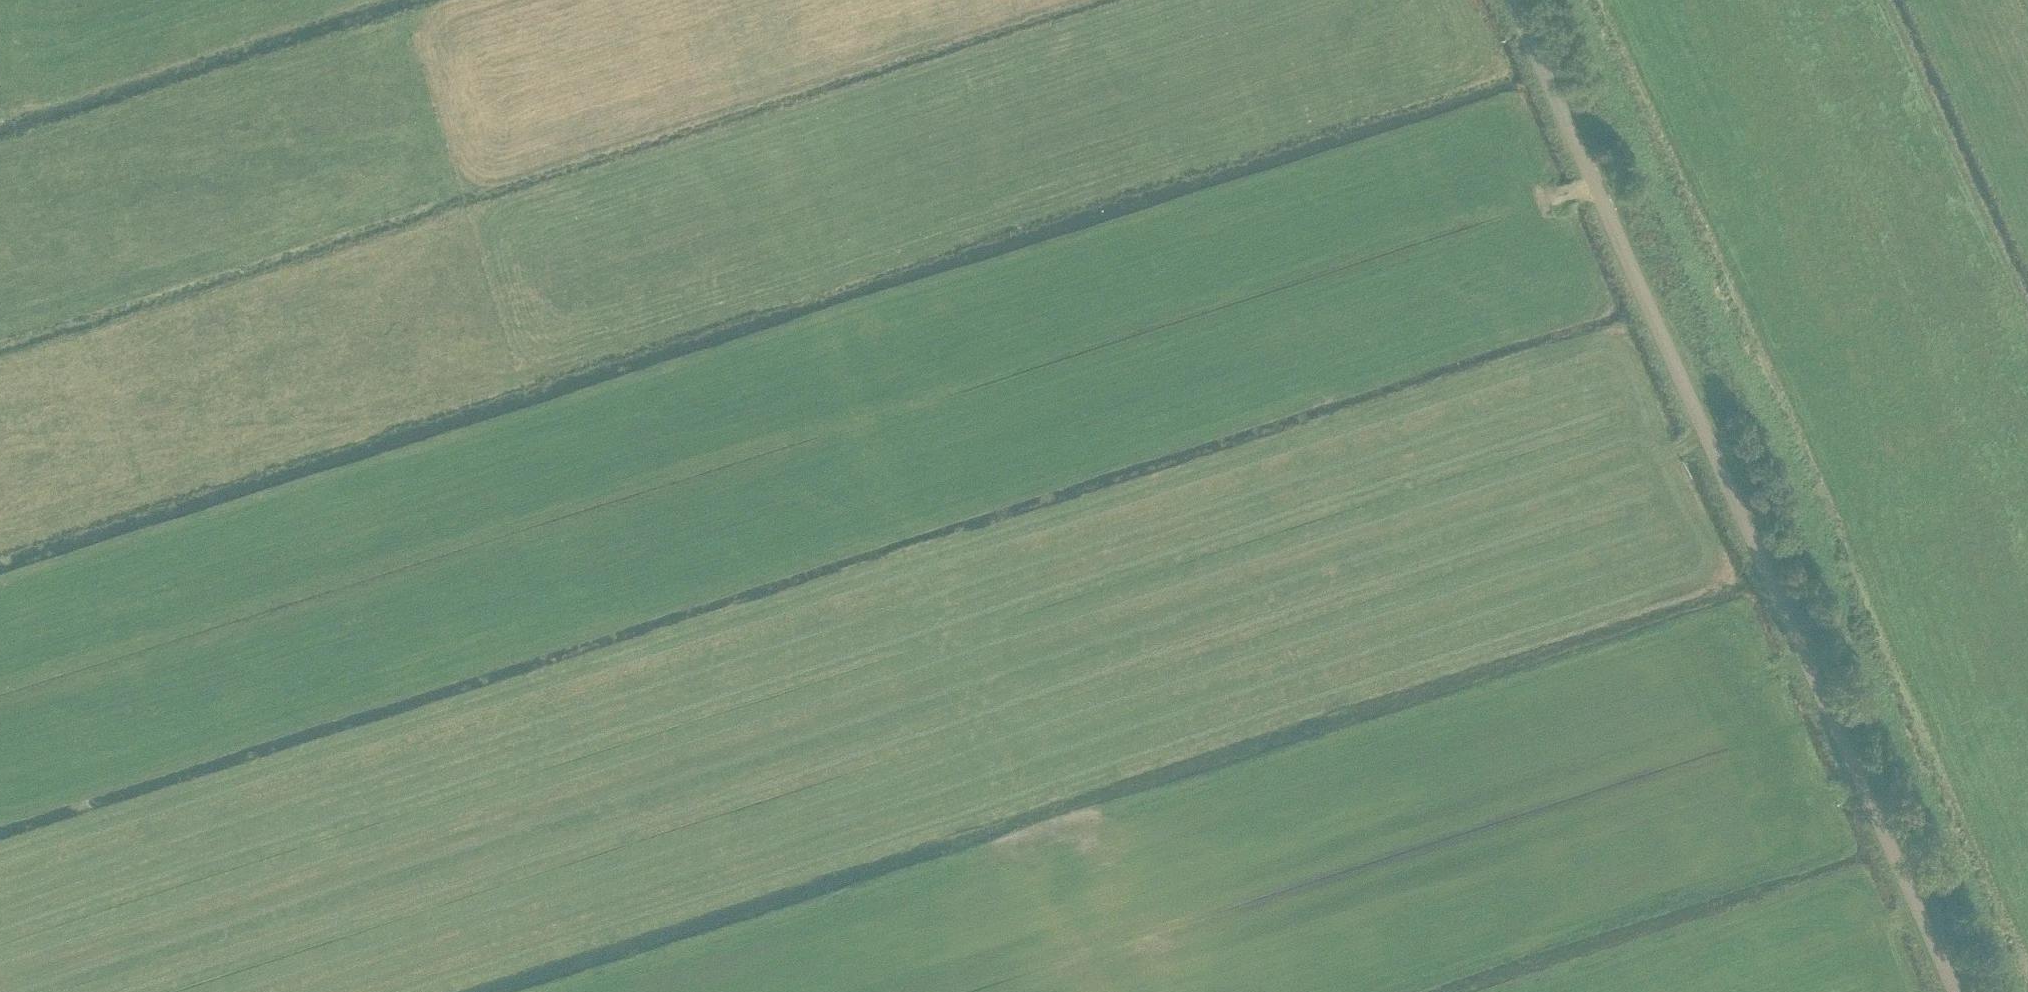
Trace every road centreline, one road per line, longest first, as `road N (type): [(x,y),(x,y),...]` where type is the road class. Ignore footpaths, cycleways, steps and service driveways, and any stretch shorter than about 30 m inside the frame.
road 1 (unclassified): [(1953,991),(1513,0)]

